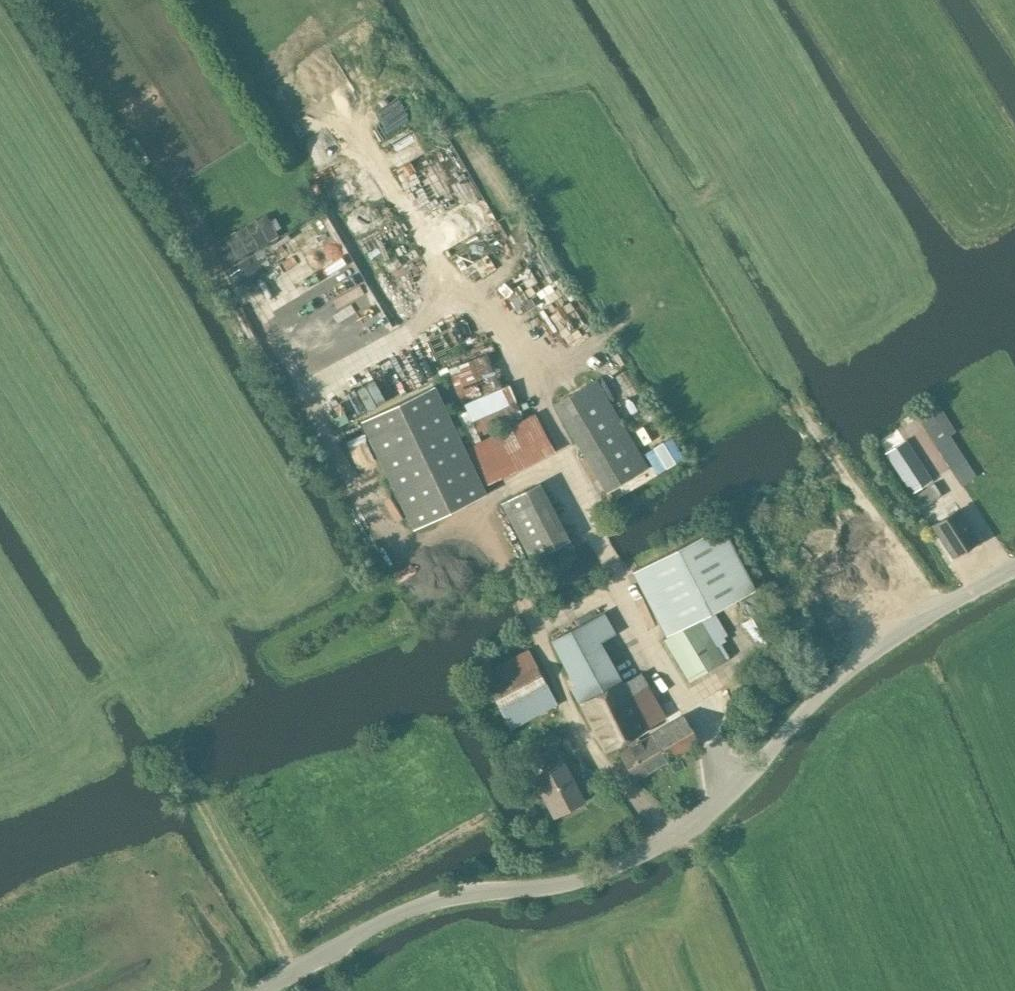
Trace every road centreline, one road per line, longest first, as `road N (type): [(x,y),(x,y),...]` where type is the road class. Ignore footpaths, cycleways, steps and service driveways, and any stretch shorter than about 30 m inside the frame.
road 1 (tertiary): [(261,990),(412,907),(569,883),(618,865),(730,791),(857,663),(1014,567)]
road 2 (track): [(534,630),(493,551),(388,542),(40,0)]
road 3 (track): [(620,581),(532,390),(631,301),(423,0)]

